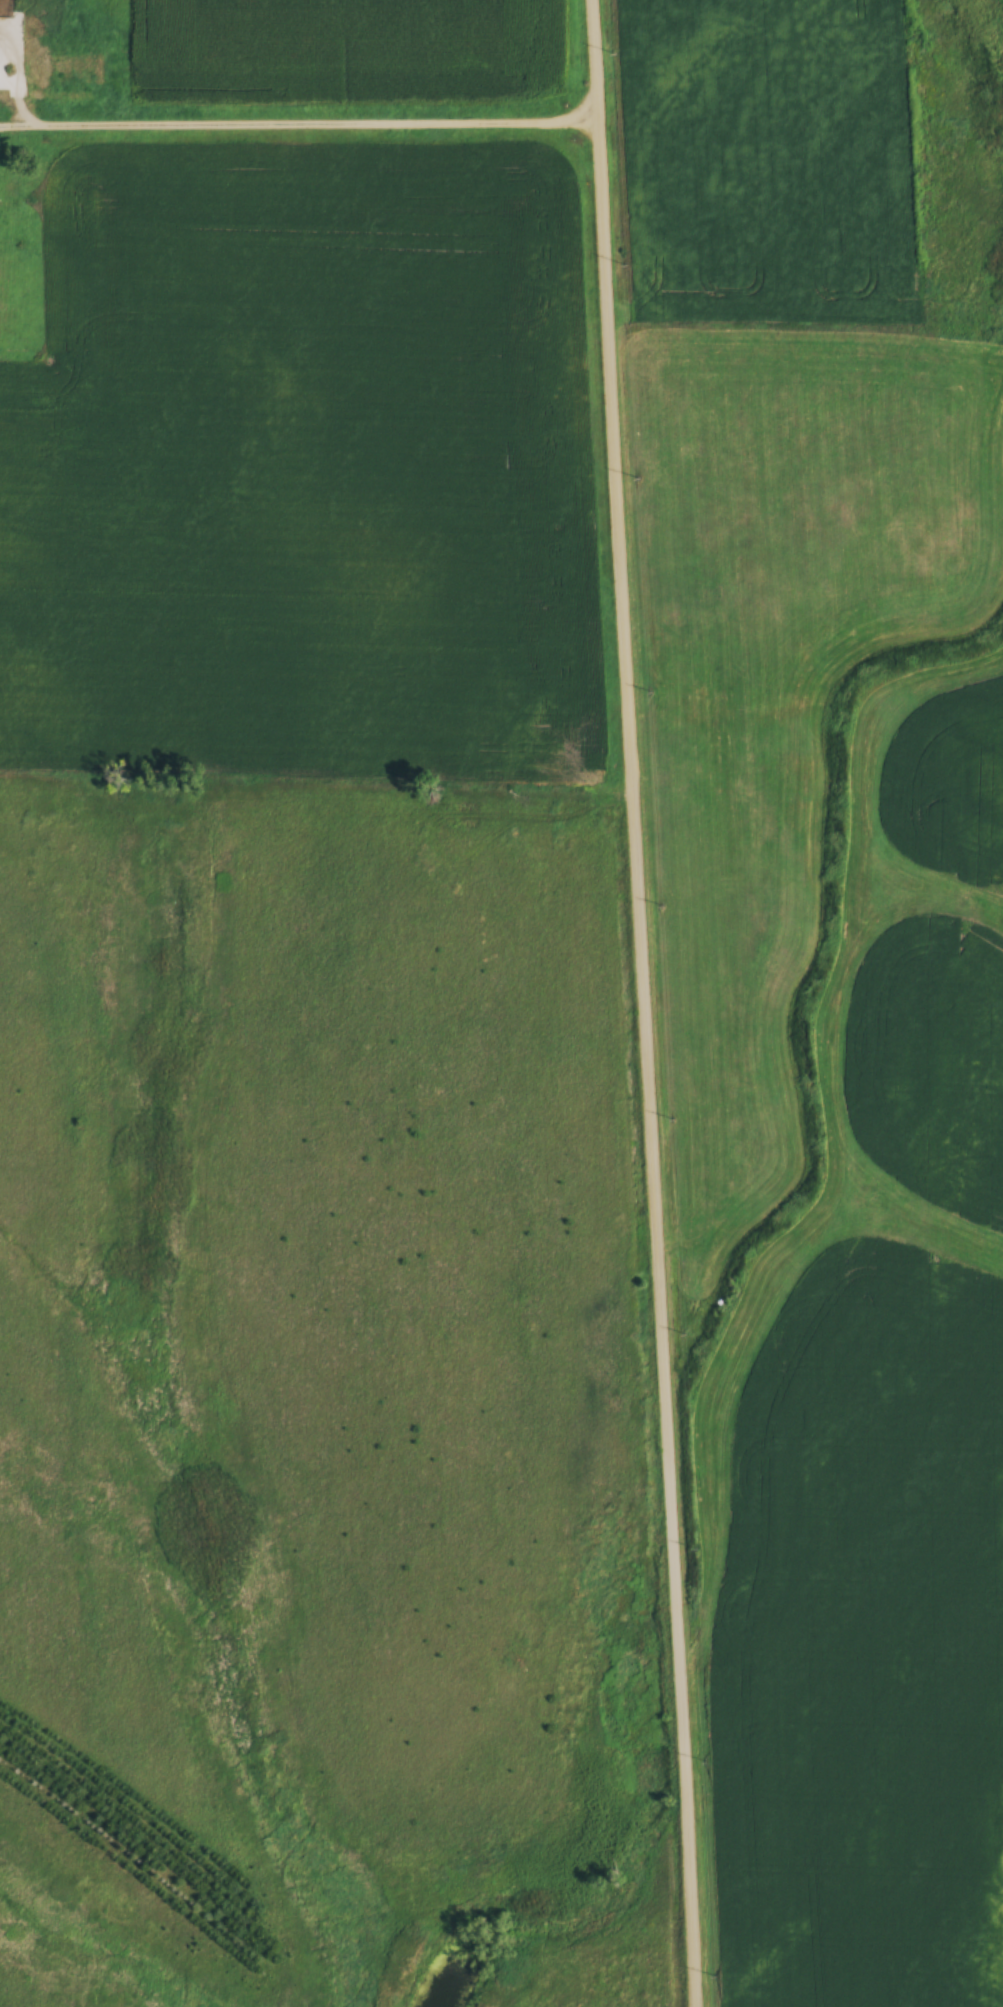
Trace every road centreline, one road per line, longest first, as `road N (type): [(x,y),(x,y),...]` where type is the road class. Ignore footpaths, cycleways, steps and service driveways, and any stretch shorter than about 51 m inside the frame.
road 1 (residential): [(694,2006),(591,0)]

